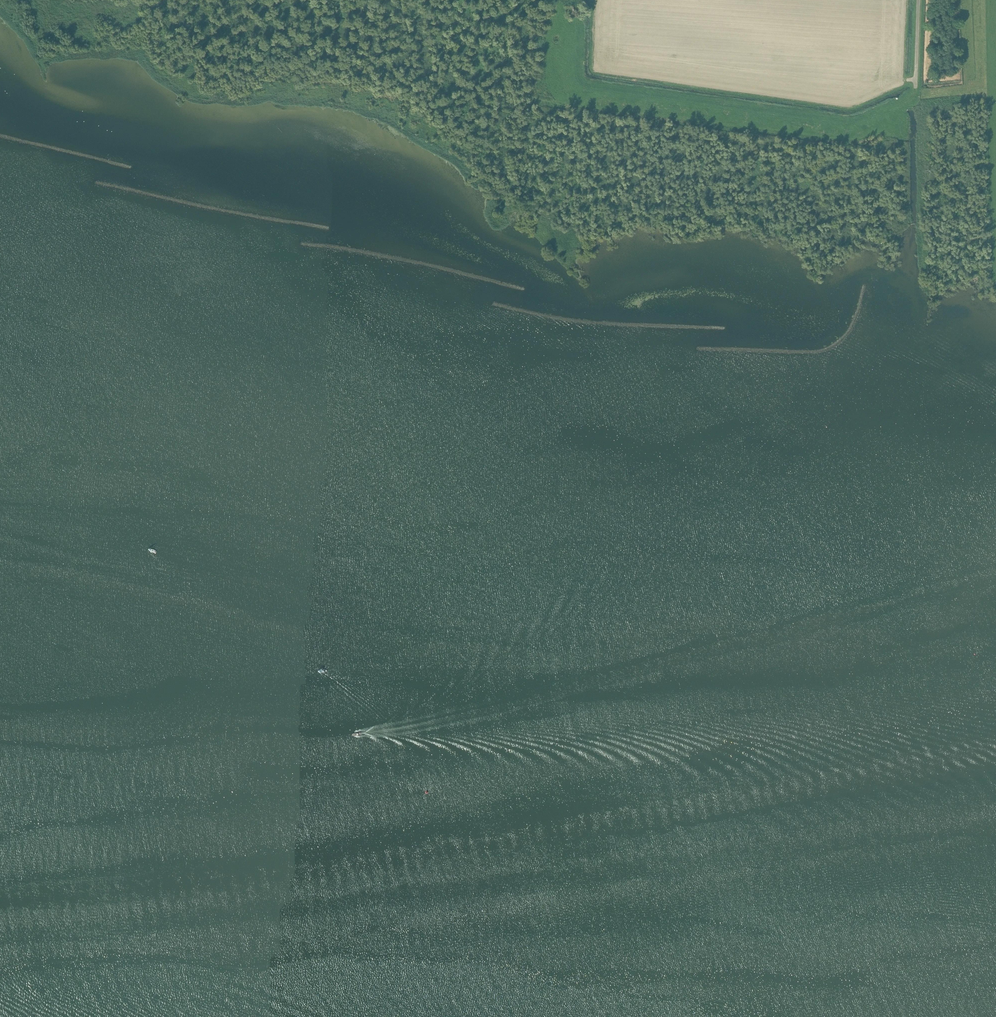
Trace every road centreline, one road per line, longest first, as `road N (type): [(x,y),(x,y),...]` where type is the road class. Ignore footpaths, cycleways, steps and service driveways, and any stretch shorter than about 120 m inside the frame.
road 1 (track): [(574,17),(573,81),(597,93),(851,126),(902,107),(915,87)]

